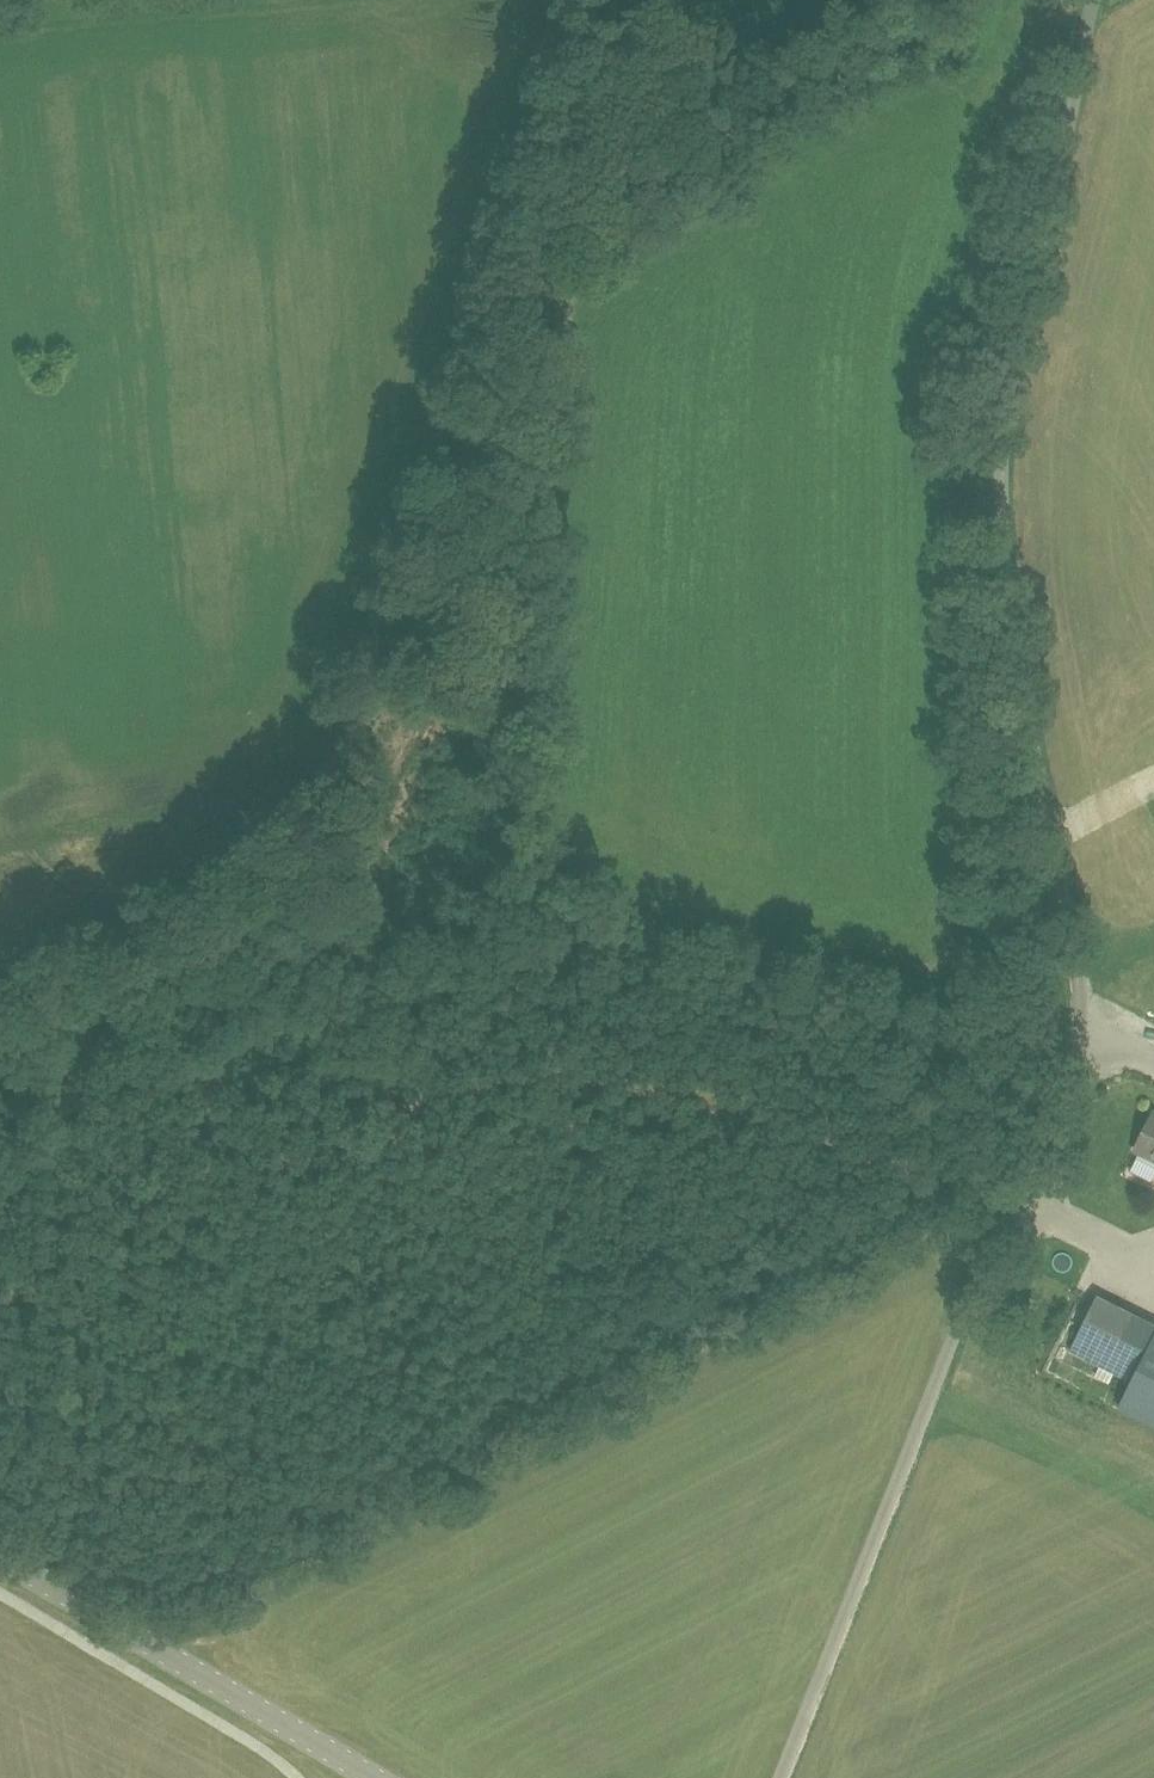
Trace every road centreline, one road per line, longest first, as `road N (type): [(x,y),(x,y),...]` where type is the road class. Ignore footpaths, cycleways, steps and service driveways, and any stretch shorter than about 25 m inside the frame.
road 1 (unclassified): [(778,1777),(941,1366),(1094,1100),(1091,1006),(1010,642),(1004,507),(1023,302),(1088,0)]
road 2 (tertiary): [(0,1554),(376,1777)]

